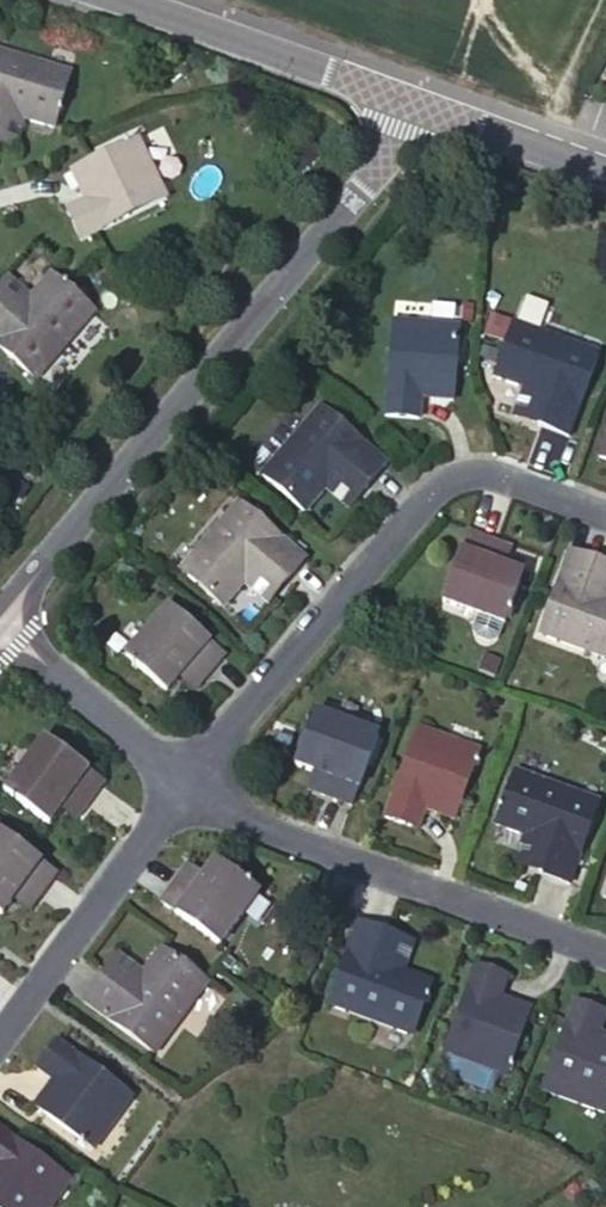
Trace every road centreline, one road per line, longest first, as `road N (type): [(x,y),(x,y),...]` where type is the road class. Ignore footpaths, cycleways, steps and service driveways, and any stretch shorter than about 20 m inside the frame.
road 1 (residential): [(0,621),(379,186),(414,105)]
road 2 (residential): [(184,790),(238,710),(426,487),(464,468),(605,514)]
road 3 (residential): [(184,790),(344,860),(605,958)]
road 4 (residential): [(108,0),(414,105)]
road 5 (residential): [(0,1034),(184,790)]
road 6 (residential): [(0,627),(184,790)]
road 7 (residential): [(414,105),(605,170)]
road 8 (track): [(542,148),(605,16)]

